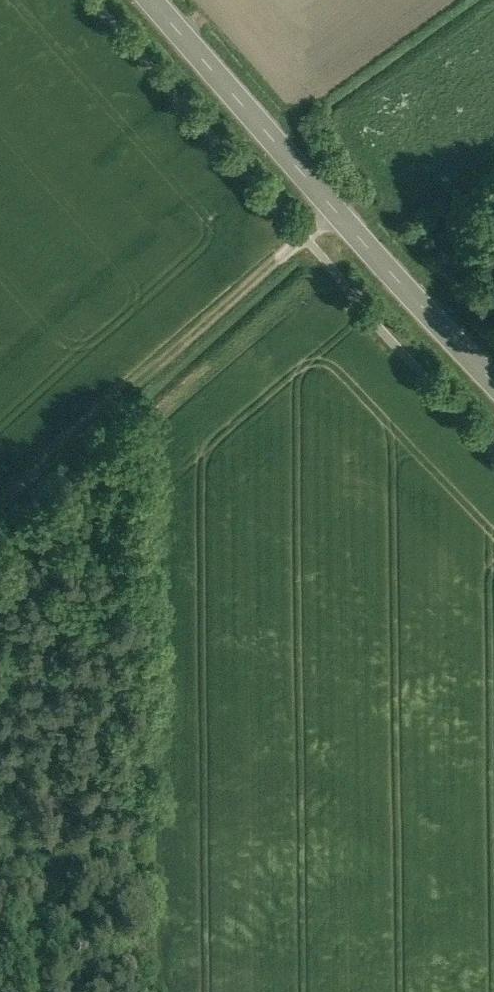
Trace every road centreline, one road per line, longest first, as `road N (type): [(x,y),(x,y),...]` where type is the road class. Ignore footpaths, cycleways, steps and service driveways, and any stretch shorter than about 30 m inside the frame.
road 1 (secondary): [(154,0),(493,378)]
road 2 (track): [(339,212),(303,237),(0,548)]

